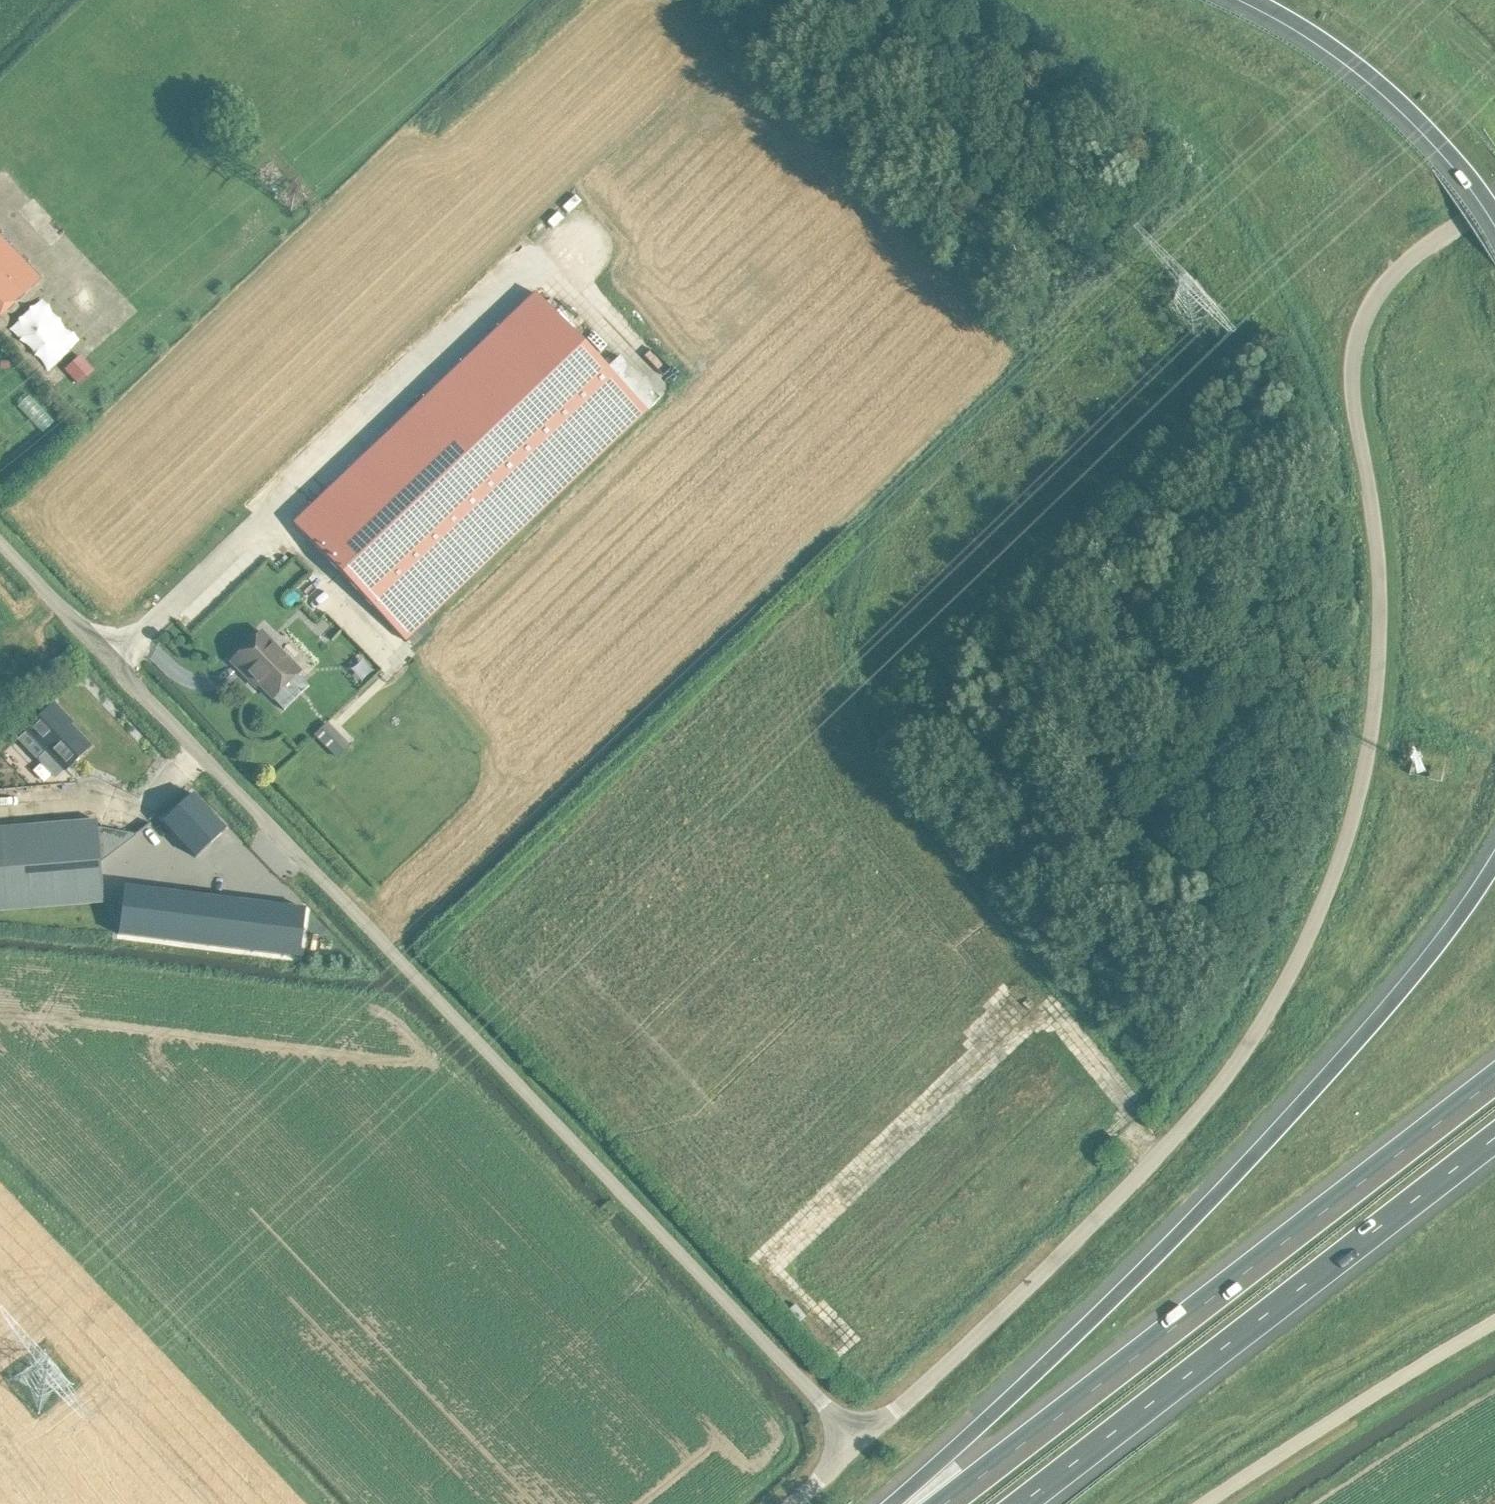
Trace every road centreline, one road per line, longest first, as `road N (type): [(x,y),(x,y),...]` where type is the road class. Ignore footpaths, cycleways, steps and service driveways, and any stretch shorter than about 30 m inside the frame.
road 1 (unclassified): [(860,1446),(1042,1279),(1222,1088),(1298,961),(1337,872),(1372,738),(1381,637),(1377,537),(1352,374),(1363,324),(1415,255),(1494,202)]
road 2 (unclassified): [(860,1446),(0,547)]
road 3 (motorway): [(1494,862),(1413,976),(1171,1240),(891,1503)]
road 4 (motorway): [(1494,1080),(946,1503)]
road 5 (motorway): [(1020,1503),(1494,1138)]
road 6 (unclassified): [(1200,1503),(1494,1314)]
road 7 (motorway): [(1255,0),(1338,49),(1398,98),(1494,215)]

